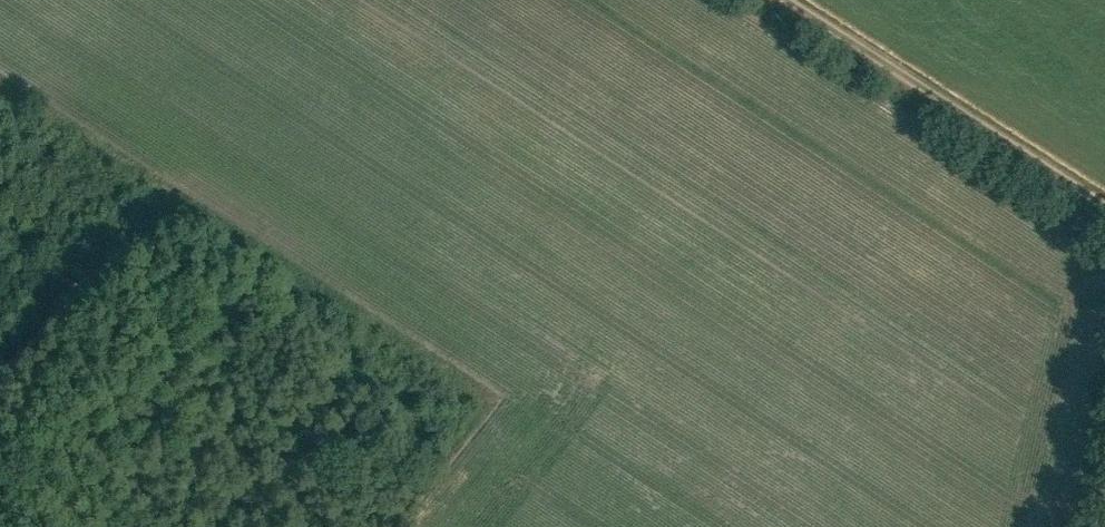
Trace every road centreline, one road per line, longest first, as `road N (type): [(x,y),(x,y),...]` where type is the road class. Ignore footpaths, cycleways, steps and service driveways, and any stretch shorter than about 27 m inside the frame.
road 1 (track): [(1104,205),(787,0)]

